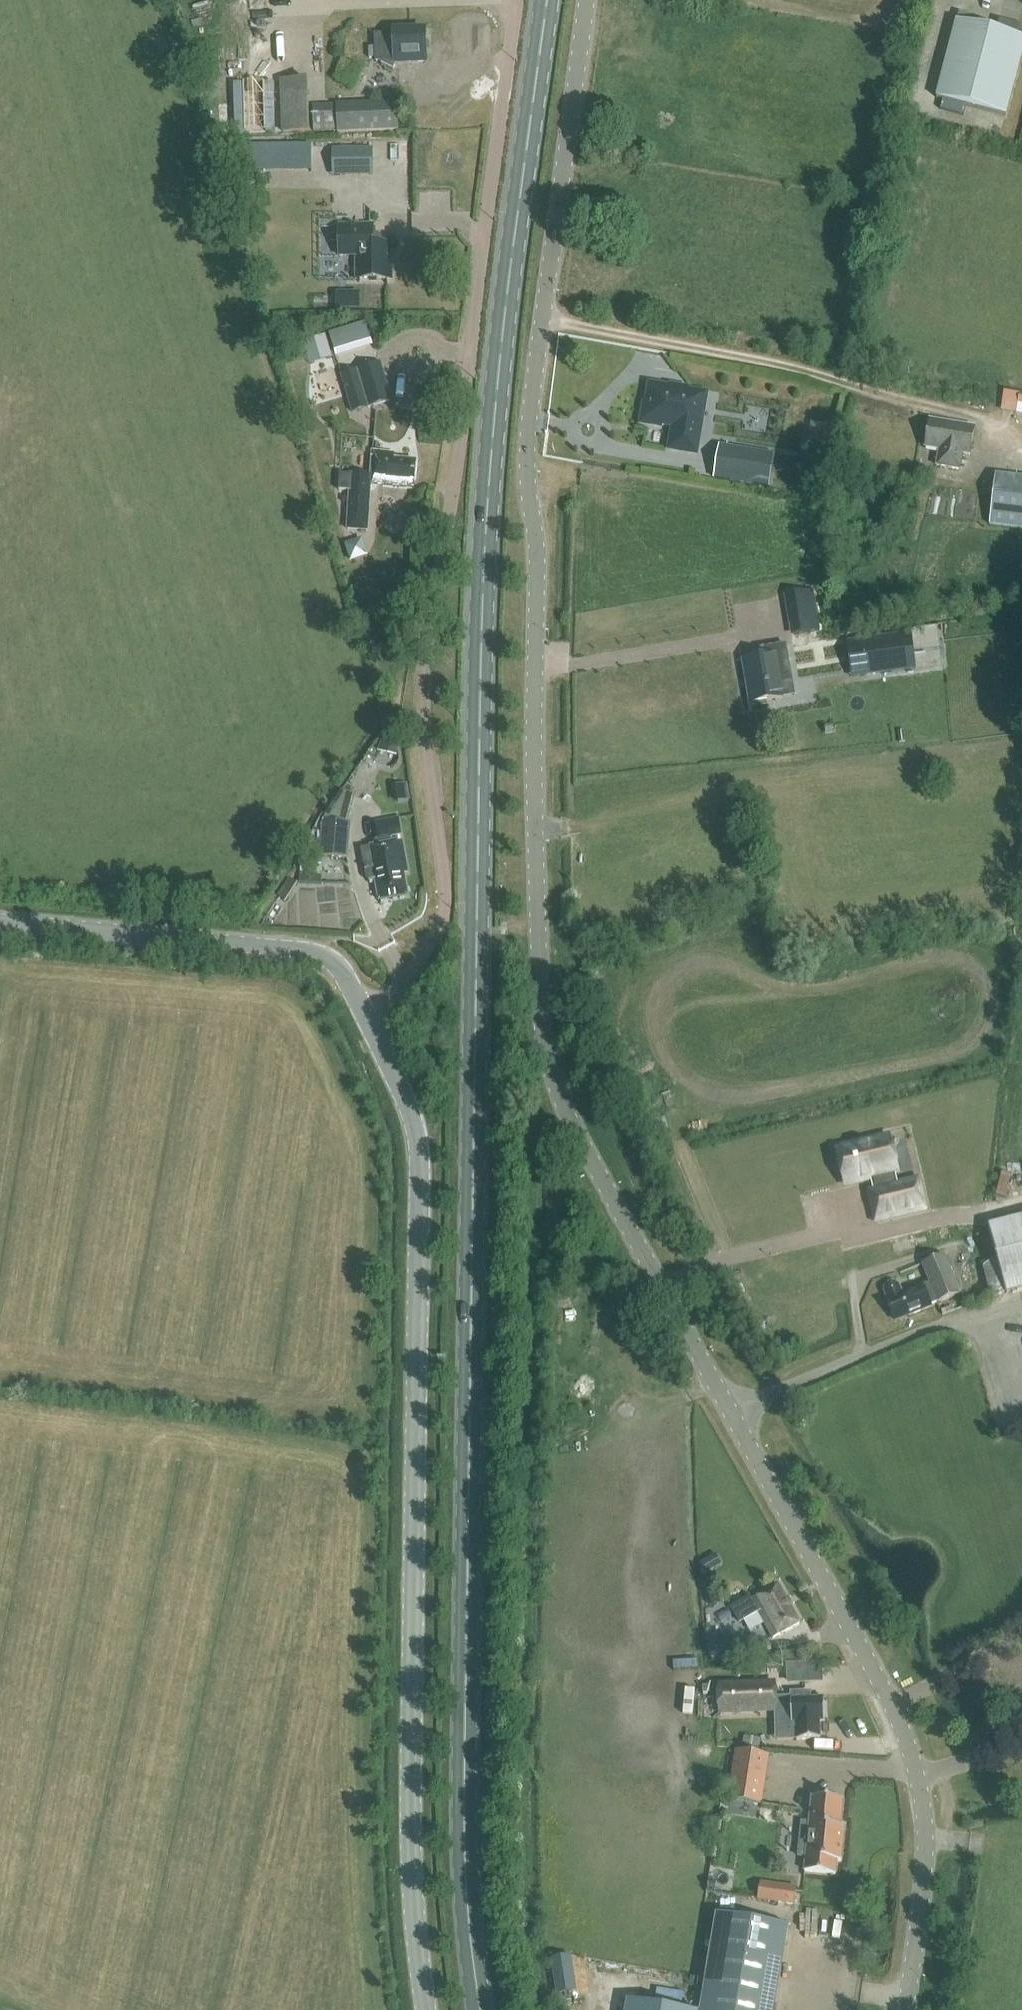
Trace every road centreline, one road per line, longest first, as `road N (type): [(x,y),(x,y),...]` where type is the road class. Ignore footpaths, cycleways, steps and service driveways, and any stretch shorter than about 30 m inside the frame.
road 1 (unclassified): [(905,2009),(925,1836),(907,1744),(576,1129),(546,1051),(528,422),(587,0)]
road 2 (primary): [(483,2009),(470,1925),(463,1750),(482,563),(503,318),(547,0)]
road 3 (unclassified): [(368,1021),(409,976),(446,910),(424,696),(517,0)]
road 4 (tertiary): [(426,2009),(410,1797),(419,1156),(409,1106),(368,1021)]
road 5 (track): [(543,321),(823,377),(1004,432)]
road 6 (tertiary): [(368,1021),(349,984),(311,953),(0,923)]

